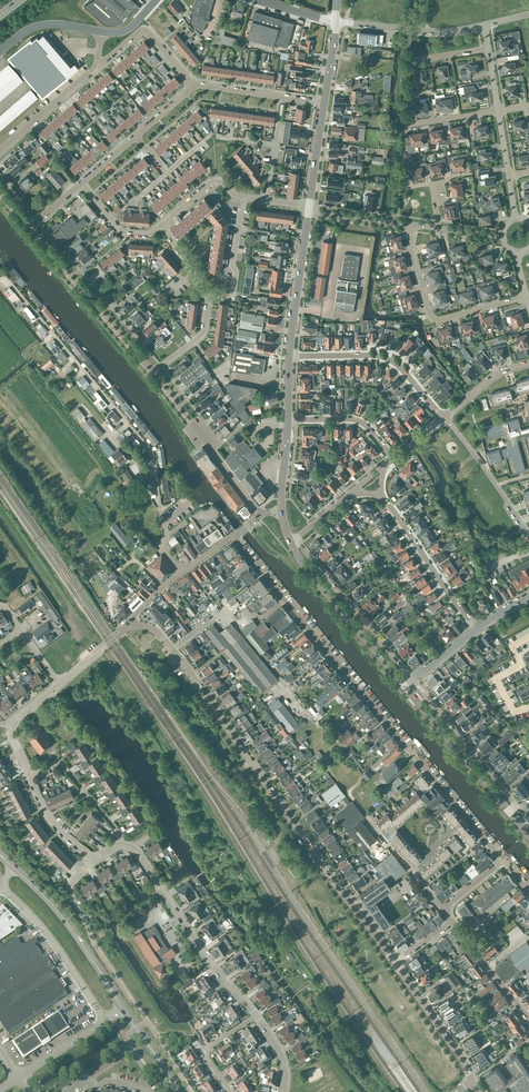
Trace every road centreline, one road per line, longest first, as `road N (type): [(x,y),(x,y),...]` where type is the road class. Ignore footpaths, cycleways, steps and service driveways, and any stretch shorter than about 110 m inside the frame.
road 1 (residential): [(395,964),(172,649),(155,630),(135,626)]
road 2 (residential): [(503,860),(236,537)]
road 3 (residential): [(181,572),(164,550),(149,449),(0,272)]
road 4 (residential): [(133,848),(256,1015)]
road 5 (residential): [(527,296),(431,319),(410,249),(413,225)]
road 6 (unclassified): [(152,373),(29,228)]
road 7 (tertiary): [(404,686),(290,542)]
road 8 (residential): [(410,681),(294,540)]
road 9 (unclassified): [(261,515),(152,373)]
road 10 (residential): [(442,418),(385,358),(289,355)]
road 11 (unclassified): [(106,1020),(51,938),(1,885)]
road 12 (residential): [(509,811),(514,807),(410,681)]
road 13 (residential): [(477,628),(380,496)]
road 14 (tertiary): [(509,811),(404,686)]
road 15 (residential): [(475,1091),(455,1047),(395,964)]
road 16 (residential): [(81,184),(194,86)]
road 17 (tertiary): [(289,355),(309,211)]
road 18 (residential): [(122,845),(61,761),(29,775)]
road 19 (secondary): [(101,973),(14,868)]
road 20 (residential): [(0,151),(97,60)]
road 21 (residential): [(194,86),(324,103)]
road 22 (residential): [(528,1021),(450,923)]
road 23 (residential): [(443,910),(365,814)]
road 24 (residential): [(394,458),(356,420),(288,420)]
road 25 (residential): [(207,298),(232,301),(243,207)]

